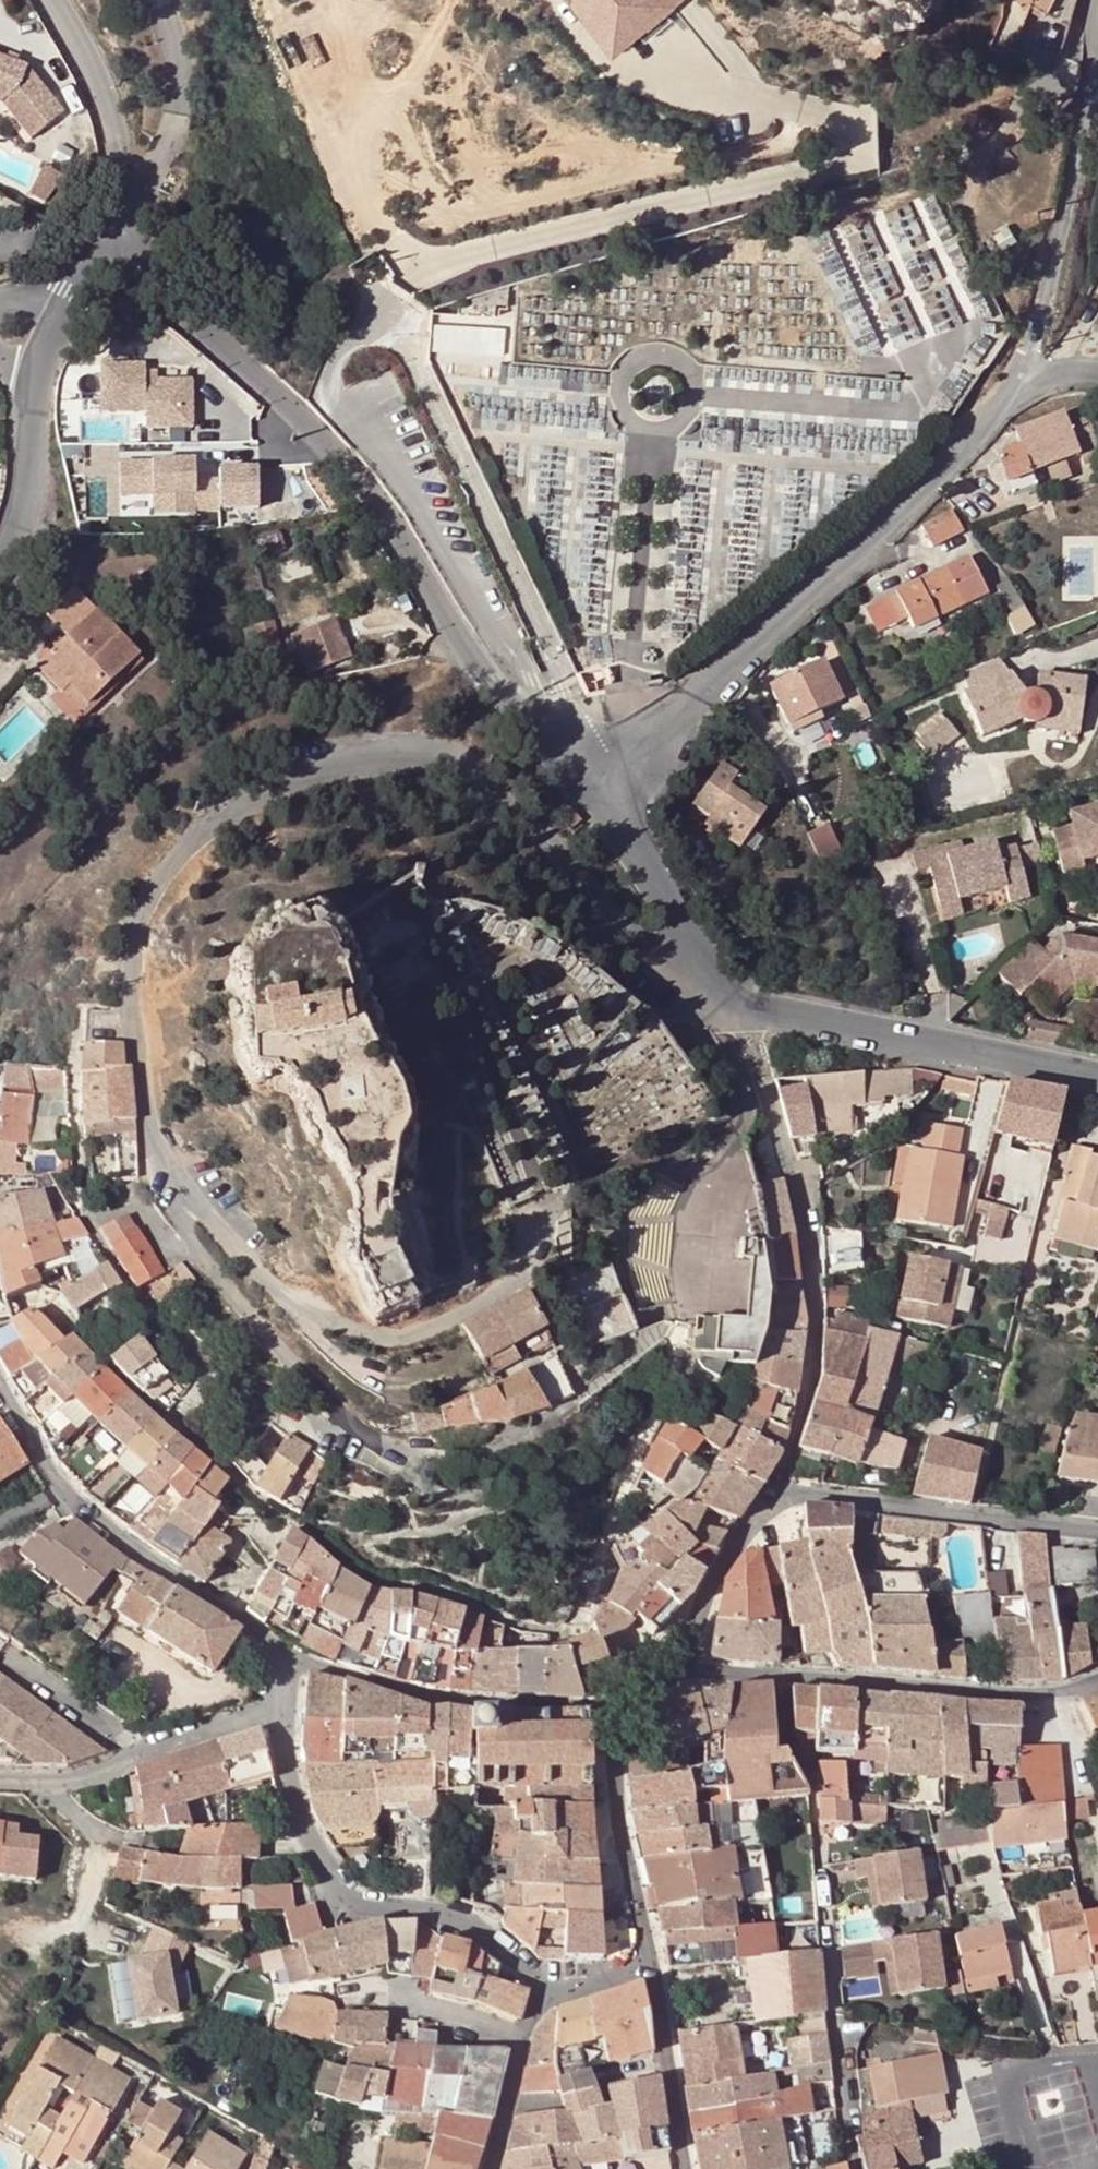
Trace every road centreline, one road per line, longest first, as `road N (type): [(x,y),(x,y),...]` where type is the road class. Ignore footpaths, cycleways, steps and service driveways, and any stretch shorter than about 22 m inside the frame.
road 1 (unclassified): [(168,1160),(140,1079),(132,993),(137,929),(150,893),(183,847),(301,763),(386,749),(469,769),(654,950),(685,966)]
road 2 (unclassified): [(561,715),(564,693),(398,342),(361,338),(335,366),(336,408),(417,510),(530,681)]
road 3 (unclassified): [(111,250),(301,419),(349,472),(535,744),(584,776)]
road 4 (track): [(0,952),(16,923),(75,869),(138,780),(289,689),(428,666),(491,681)]
road 5 (unclassified): [(584,776),(674,711),(951,459),(1017,384)]
road 6 (unclassified): [(542,1193),(524,1269),(421,1331),(384,1337),(275,1284),(168,1160)]
road 7 (unclassified): [(71,1062),(81,1182),(95,1233),(147,1317),(164,1318),(210,1367),(348,1442)]
road 8 (residential): [(737,1006),(796,1186),(813,1316),(809,1395),(789,1456),(768,1490)]
road 9 (residential): [(273,1715),(290,1810),(341,1902),(459,1920),(538,1984)]
road 10 (residential): [(1097,1680),(1063,1697),(741,1672),(685,1684)]
road 11 (unclassified): [(1017,384),(1041,332),(1097,0)]
road 12 (residential): [(0,1392),(66,1499),(124,1549),(282,1653)]
road 13 (residential): [(737,1006),(1097,1075)]
road 14 (unclassified): [(348,1442),(316,1389),(196,1257),(176,1210),(168,1160)]
road 15 (residential): [(1097,1531),(768,1490)]
road 16 (residential): [(604,1704),(426,1700),(282,1653)]
road 17 (residential): [(273,1715),(47,1783),(0,1781)]
road 18 (residential): [(111,250),(117,199),(98,84),(48,0)]
road 19 (residential): [(604,1704),(622,1888),(645,1958)]
road 20 (residential): [(0,547),(30,466),(35,372),(51,335)]
road 21 (residential): [(584,776),(685,966)]
road 22 (residential): [(768,1490),(693,1616),(685,1684)]
road 23 (residential): [(645,1958),(685,2168)]
road 24 (unclassified): [(348,1442),(379,1453),(491,1440),(540,1424)]
road 25 (unclassified): [(854,2168),(841,2061),(845,2027)]
road 26 (residential): [(519,2032),(488,2168)]
road 27 (residential): [(394,2001),(519,2032)]

